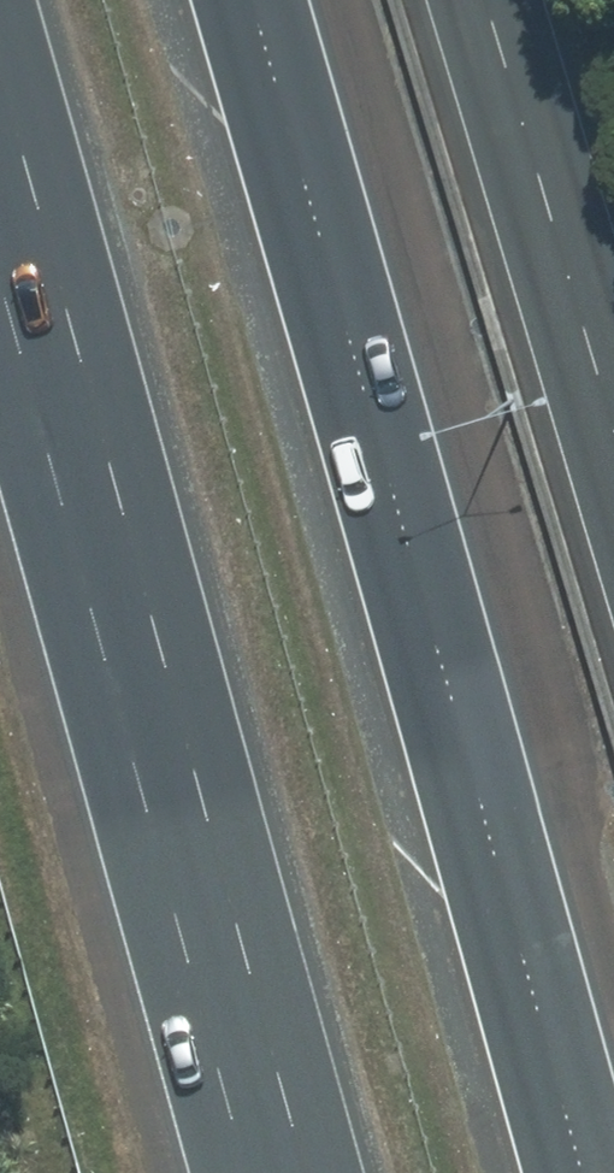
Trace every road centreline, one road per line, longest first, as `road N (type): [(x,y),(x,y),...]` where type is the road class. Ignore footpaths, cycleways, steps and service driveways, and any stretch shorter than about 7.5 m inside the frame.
road 1 (motorway): [(259,0),(609,1172)]
road 2 (motorway): [(309,1172),(0,69)]

